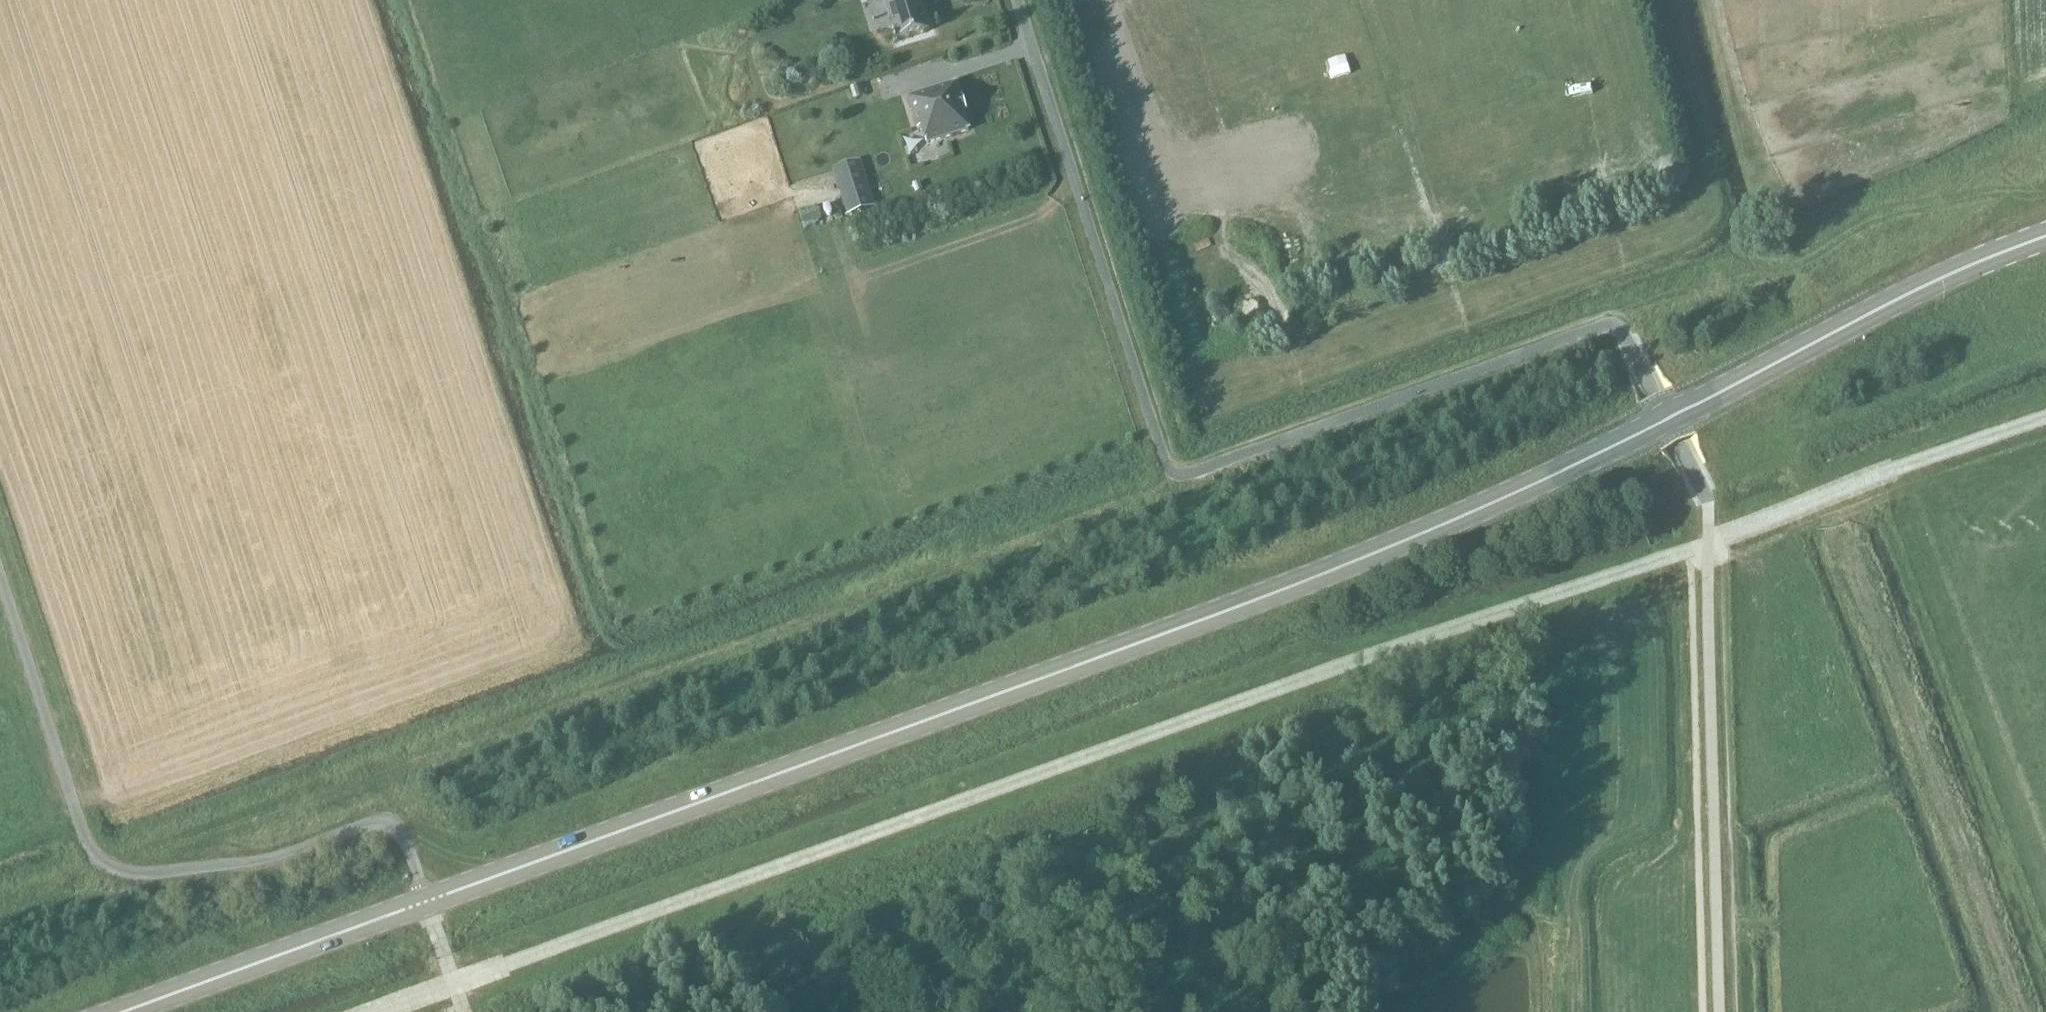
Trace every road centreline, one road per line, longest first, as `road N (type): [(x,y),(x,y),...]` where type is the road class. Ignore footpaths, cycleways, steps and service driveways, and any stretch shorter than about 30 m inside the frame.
road 1 (secondary): [(426,903),(1384,550),(2045,237)]
road 2 (unclassified): [(426,903),(401,831),(388,820),(201,872),(132,872),(100,857),(84,834),(0,575)]
road 3 (unclassified): [(1163,461),(1018,0)]
road 4 (secondary): [(127,1011),(426,903)]

